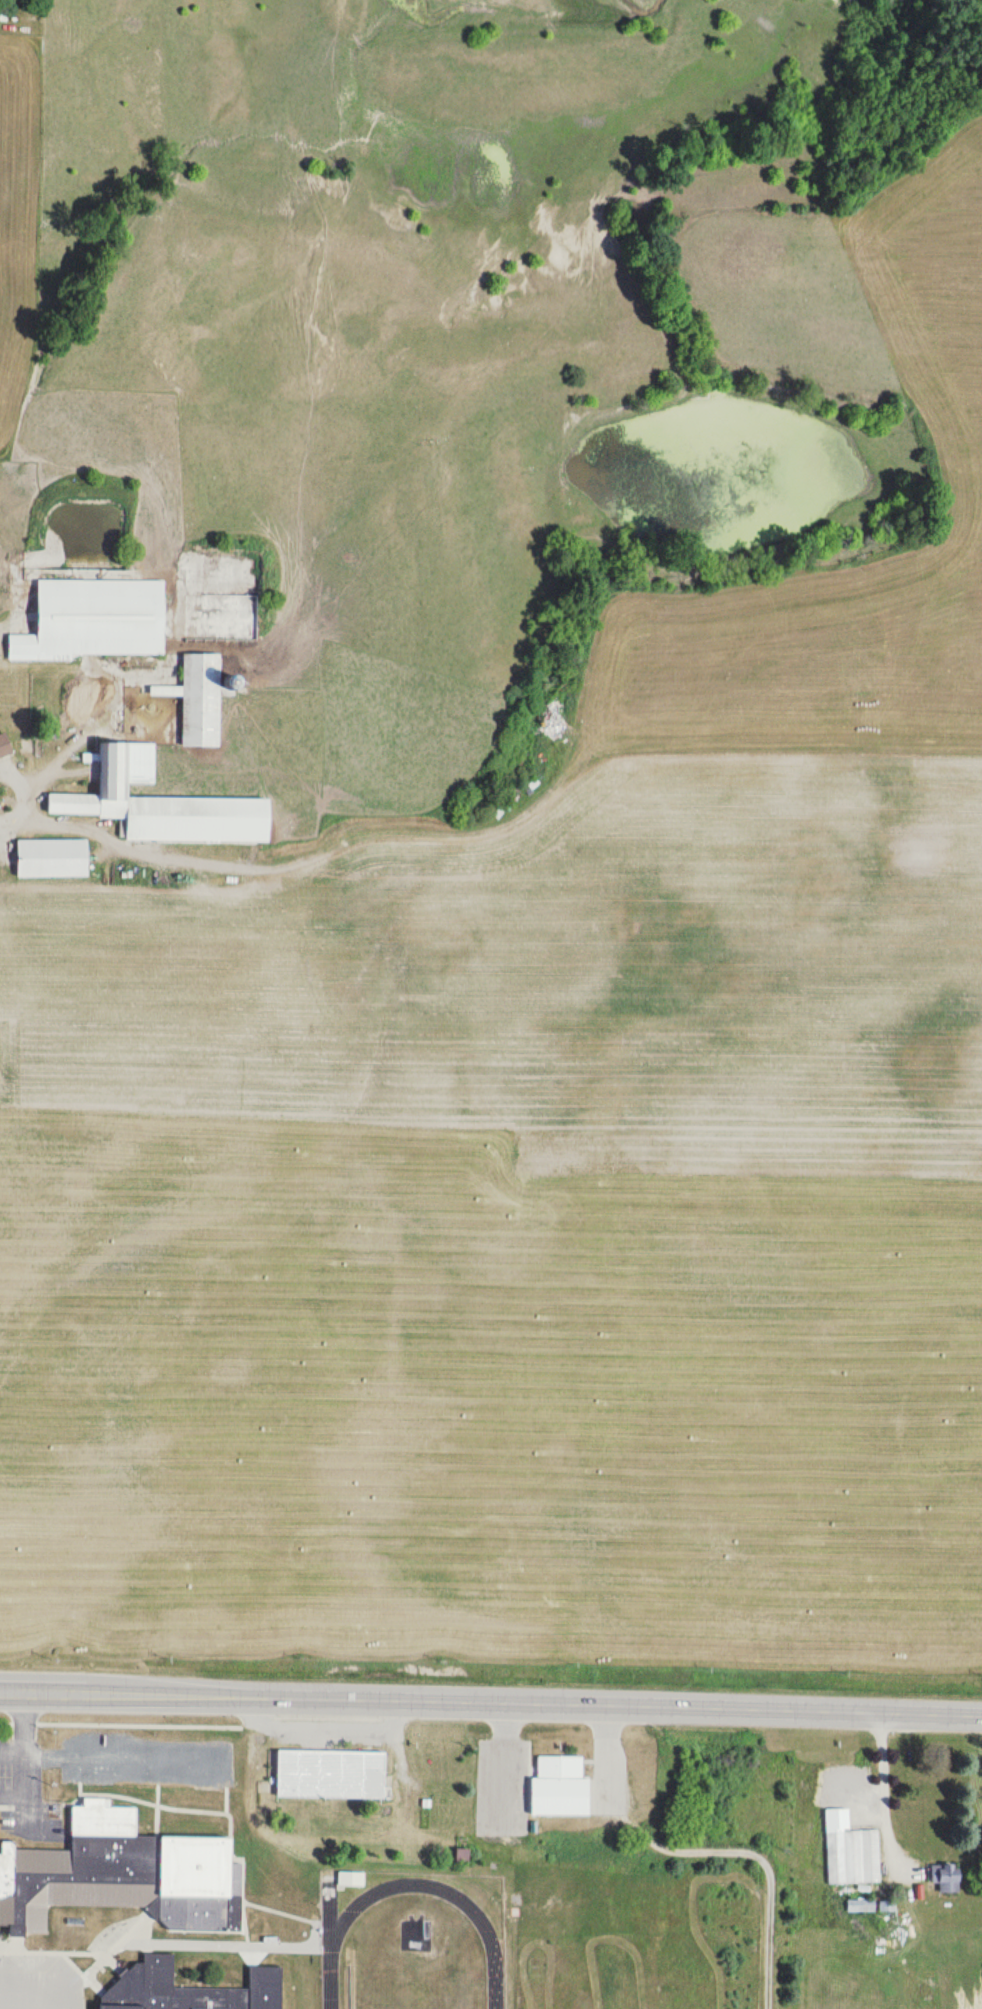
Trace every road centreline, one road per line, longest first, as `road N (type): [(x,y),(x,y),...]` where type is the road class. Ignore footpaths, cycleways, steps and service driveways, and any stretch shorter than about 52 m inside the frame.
road 1 (primary): [(981,1714),(0,1691)]

